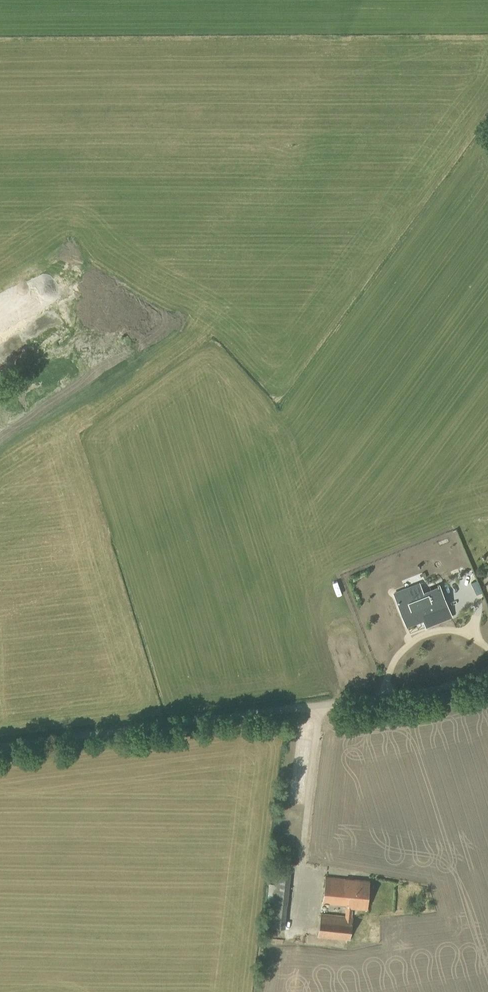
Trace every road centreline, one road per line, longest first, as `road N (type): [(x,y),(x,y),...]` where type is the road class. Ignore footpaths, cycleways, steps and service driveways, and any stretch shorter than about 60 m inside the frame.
road 1 (unclassified): [(487,671),(450,687),(0,739)]

